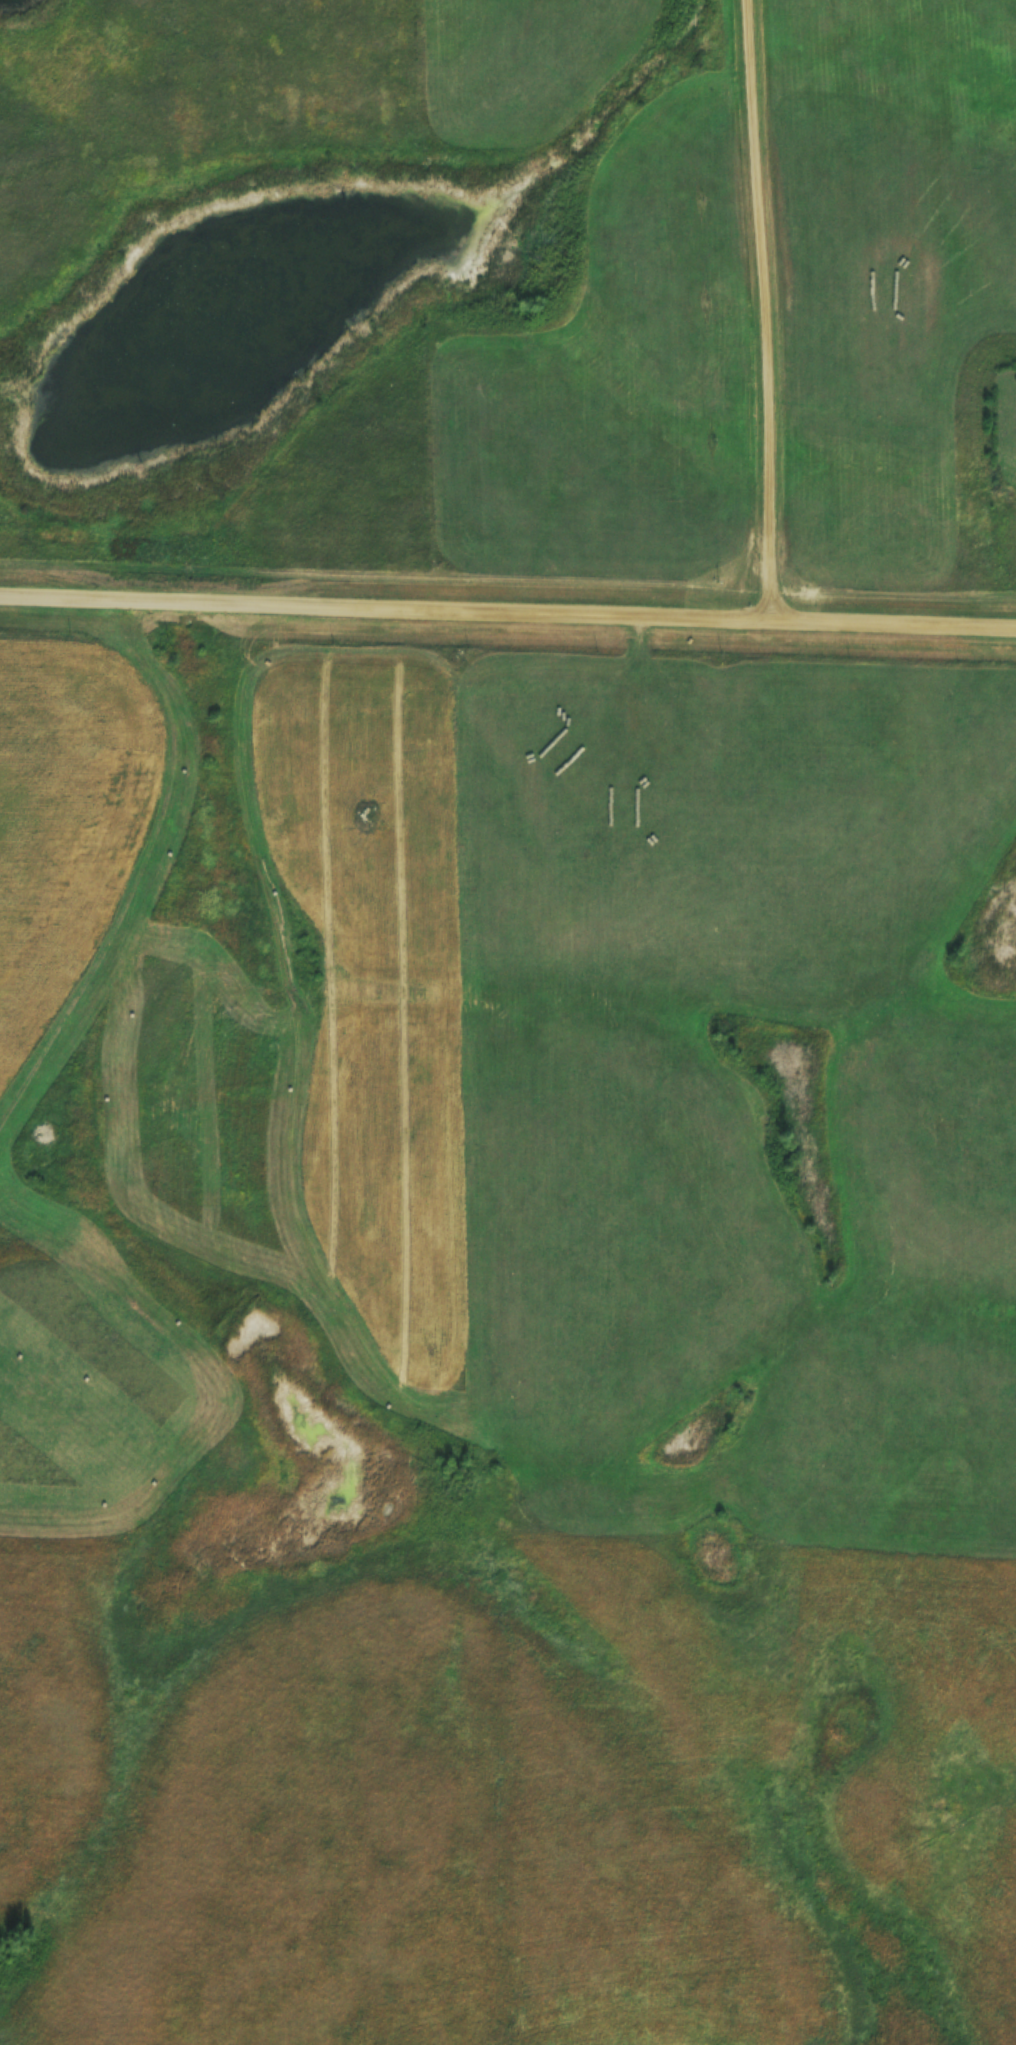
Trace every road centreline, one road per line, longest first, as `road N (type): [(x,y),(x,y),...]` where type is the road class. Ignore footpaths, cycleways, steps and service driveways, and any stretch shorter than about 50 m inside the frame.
road 1 (residential): [(1015,631),(0,601)]

